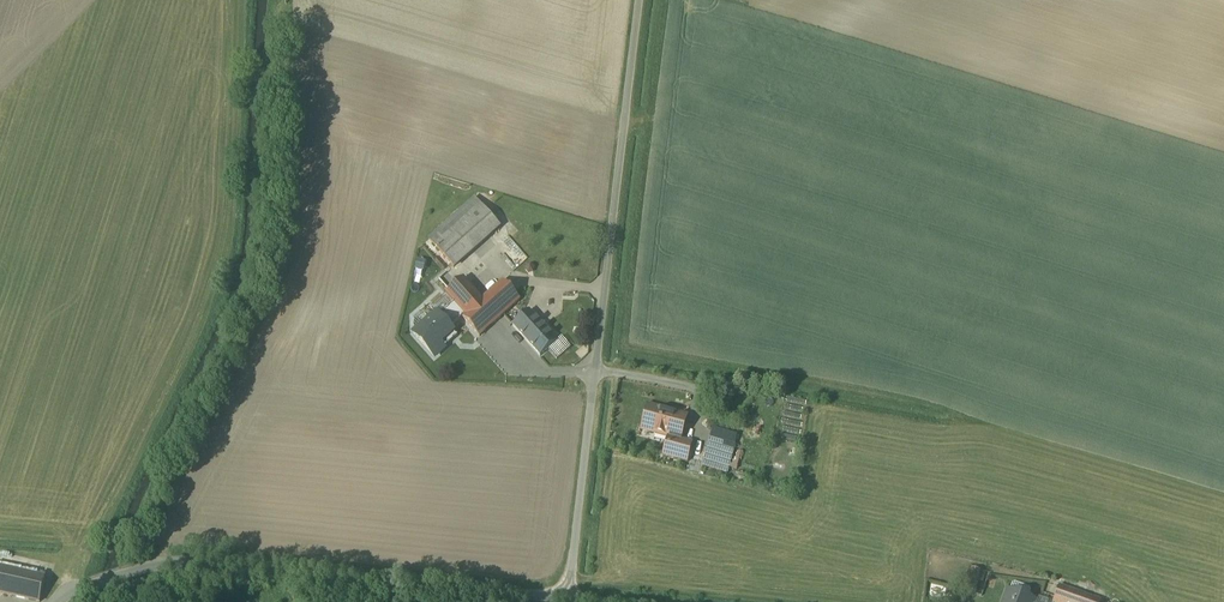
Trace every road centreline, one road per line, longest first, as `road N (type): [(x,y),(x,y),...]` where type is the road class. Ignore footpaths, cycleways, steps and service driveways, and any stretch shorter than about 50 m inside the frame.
road 1 (unclassified): [(641,0),(568,599)]
road 2 (unclassified): [(568,599),(187,561),(94,581),(59,601)]

